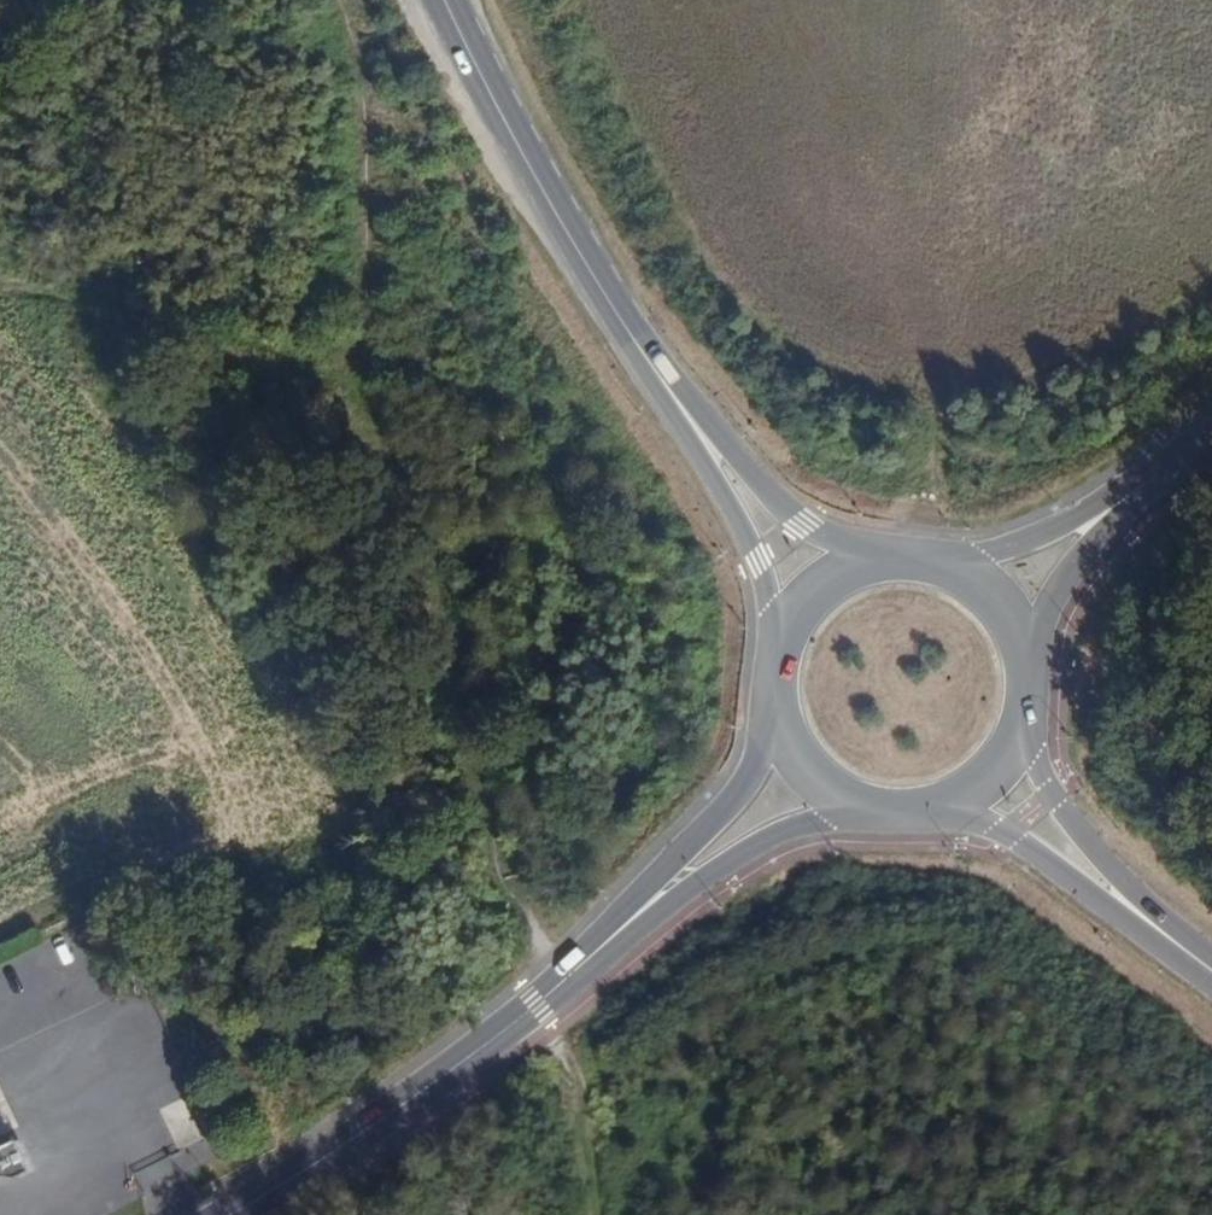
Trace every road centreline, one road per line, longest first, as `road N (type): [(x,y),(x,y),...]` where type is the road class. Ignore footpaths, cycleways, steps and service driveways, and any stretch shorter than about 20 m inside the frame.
road 1 (track): [(383,378),(453,626),(483,811),(559,985)]
road 2 (tertiary): [(231,1214),(475,1052),(603,947)]
road 3 (secondary): [(656,372),(557,217),(445,0)]
road 4 (secondary): [(656,372),(760,558),(775,655)]
road 5 (secondary): [(889,560),(840,543),(778,503),(656,372)]
road 6 (tertiary): [(603,947),(753,844),(789,828),(862,815)]
road 7 (tertiary): [(773,717),(763,754),(725,810),(603,947)]
road 8 (secondary): [(1143,919),(1050,797),(1023,736)]
road 9 (secondary): [(953,810),(1007,832),(1143,919)]
road 10 (track): [(536,1005),(554,1029),(590,1214)]
road 11 (tertiary): [(1134,490),(1029,542),(938,565)]
road 12 (tertiary): [(1029,661),(1074,562),(1134,490)]
road 13 (secondary): [(889,560),(817,590),(775,655)]
road 14 (secondary): [(773,717),(804,778),(862,815)]
road 15 (secondary): [(1029,661),(986,591),(938,565)]

